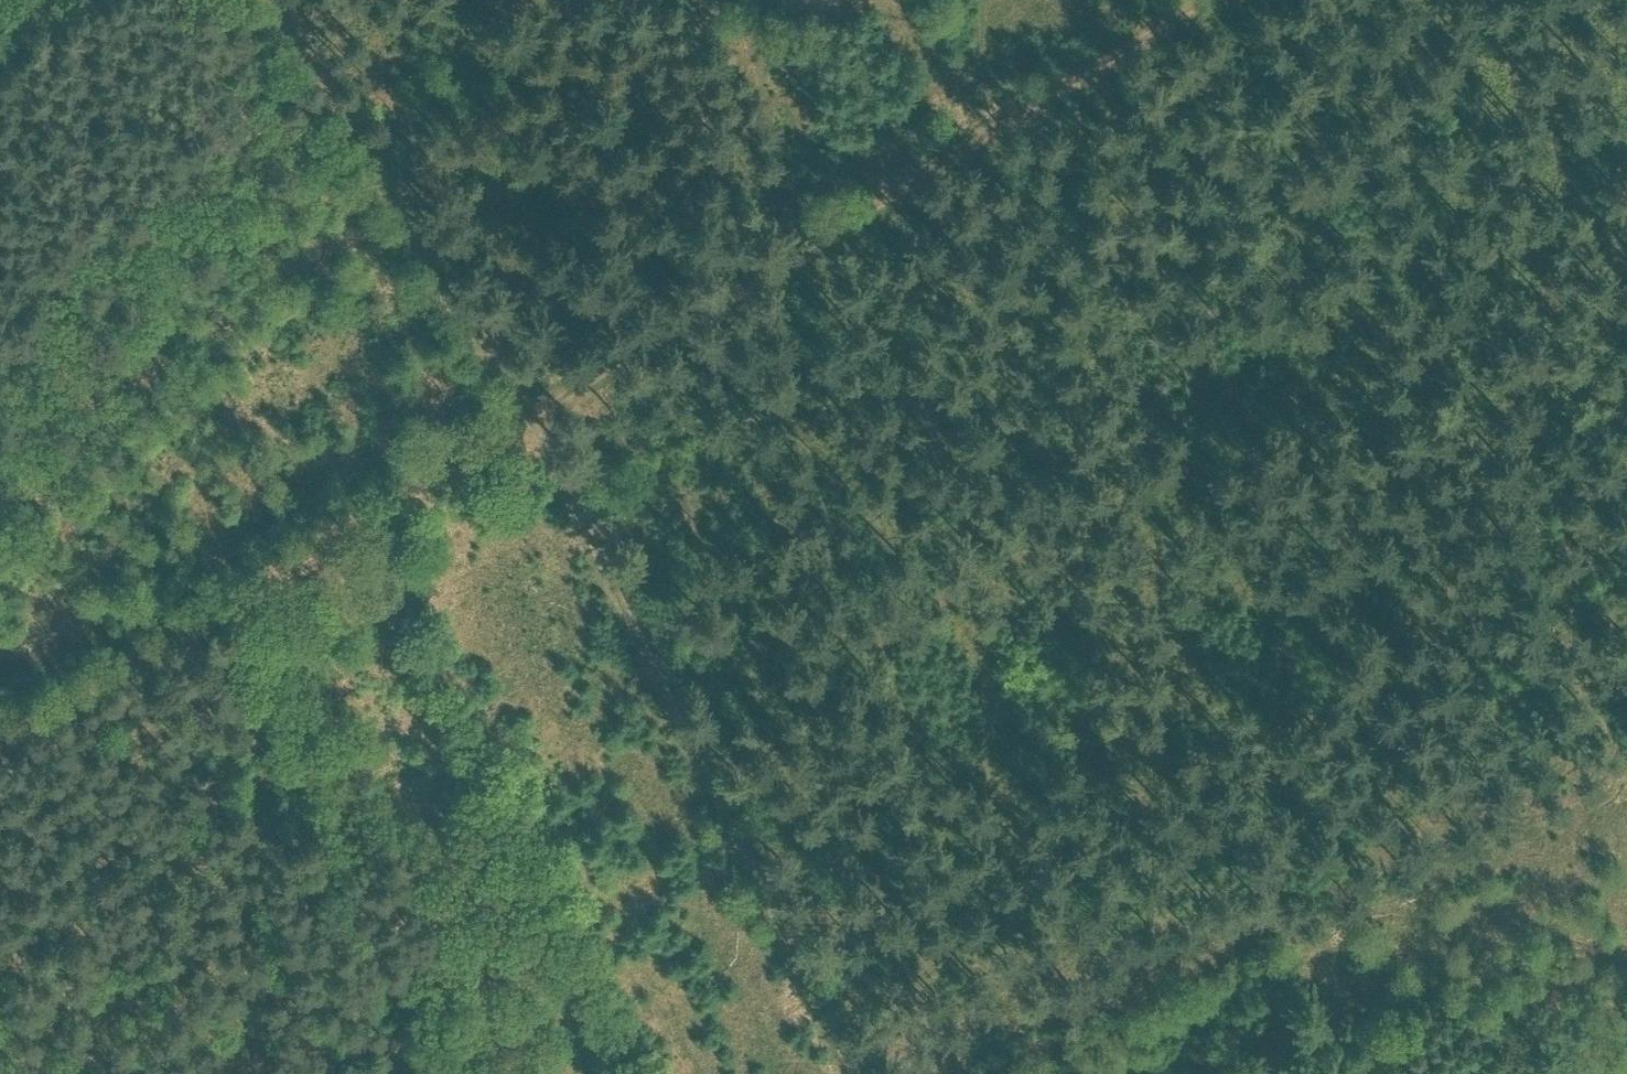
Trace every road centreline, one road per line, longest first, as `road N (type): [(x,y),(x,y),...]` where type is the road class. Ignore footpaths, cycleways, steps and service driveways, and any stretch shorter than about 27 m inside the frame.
road 1 (track): [(1174,0),(524,405),(840,1073)]
road 2 (track): [(273,0),(524,405),(295,547)]
road 3 (track): [(0,731),(295,547)]

